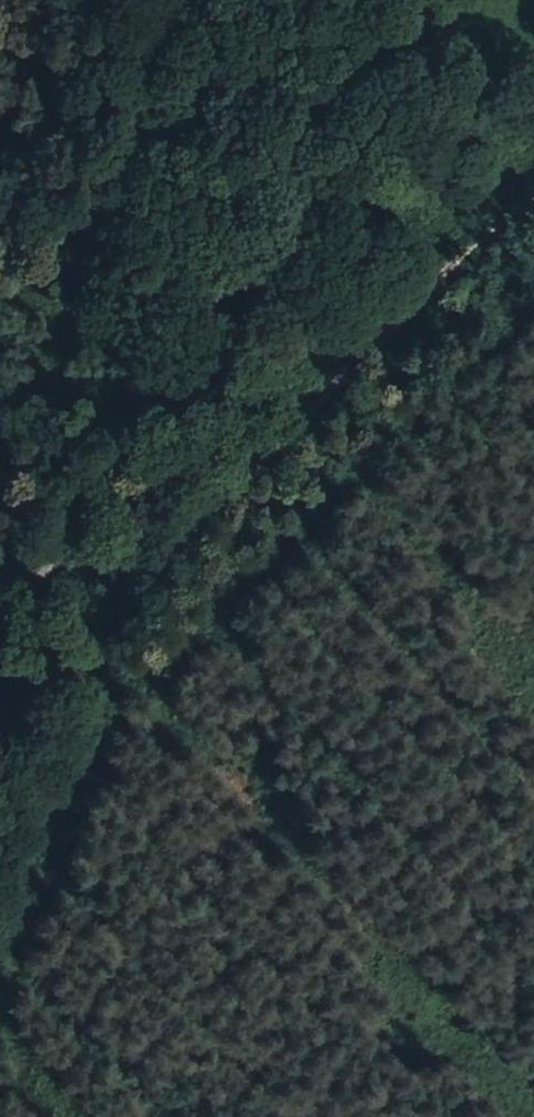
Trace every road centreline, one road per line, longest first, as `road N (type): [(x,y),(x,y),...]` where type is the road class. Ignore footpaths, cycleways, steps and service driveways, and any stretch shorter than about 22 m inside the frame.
road 1 (track): [(0,604),(54,567),(133,577),(533,197)]
road 2 (track): [(133,577),(72,665),(93,682),(92,738),(46,888),(0,983)]

